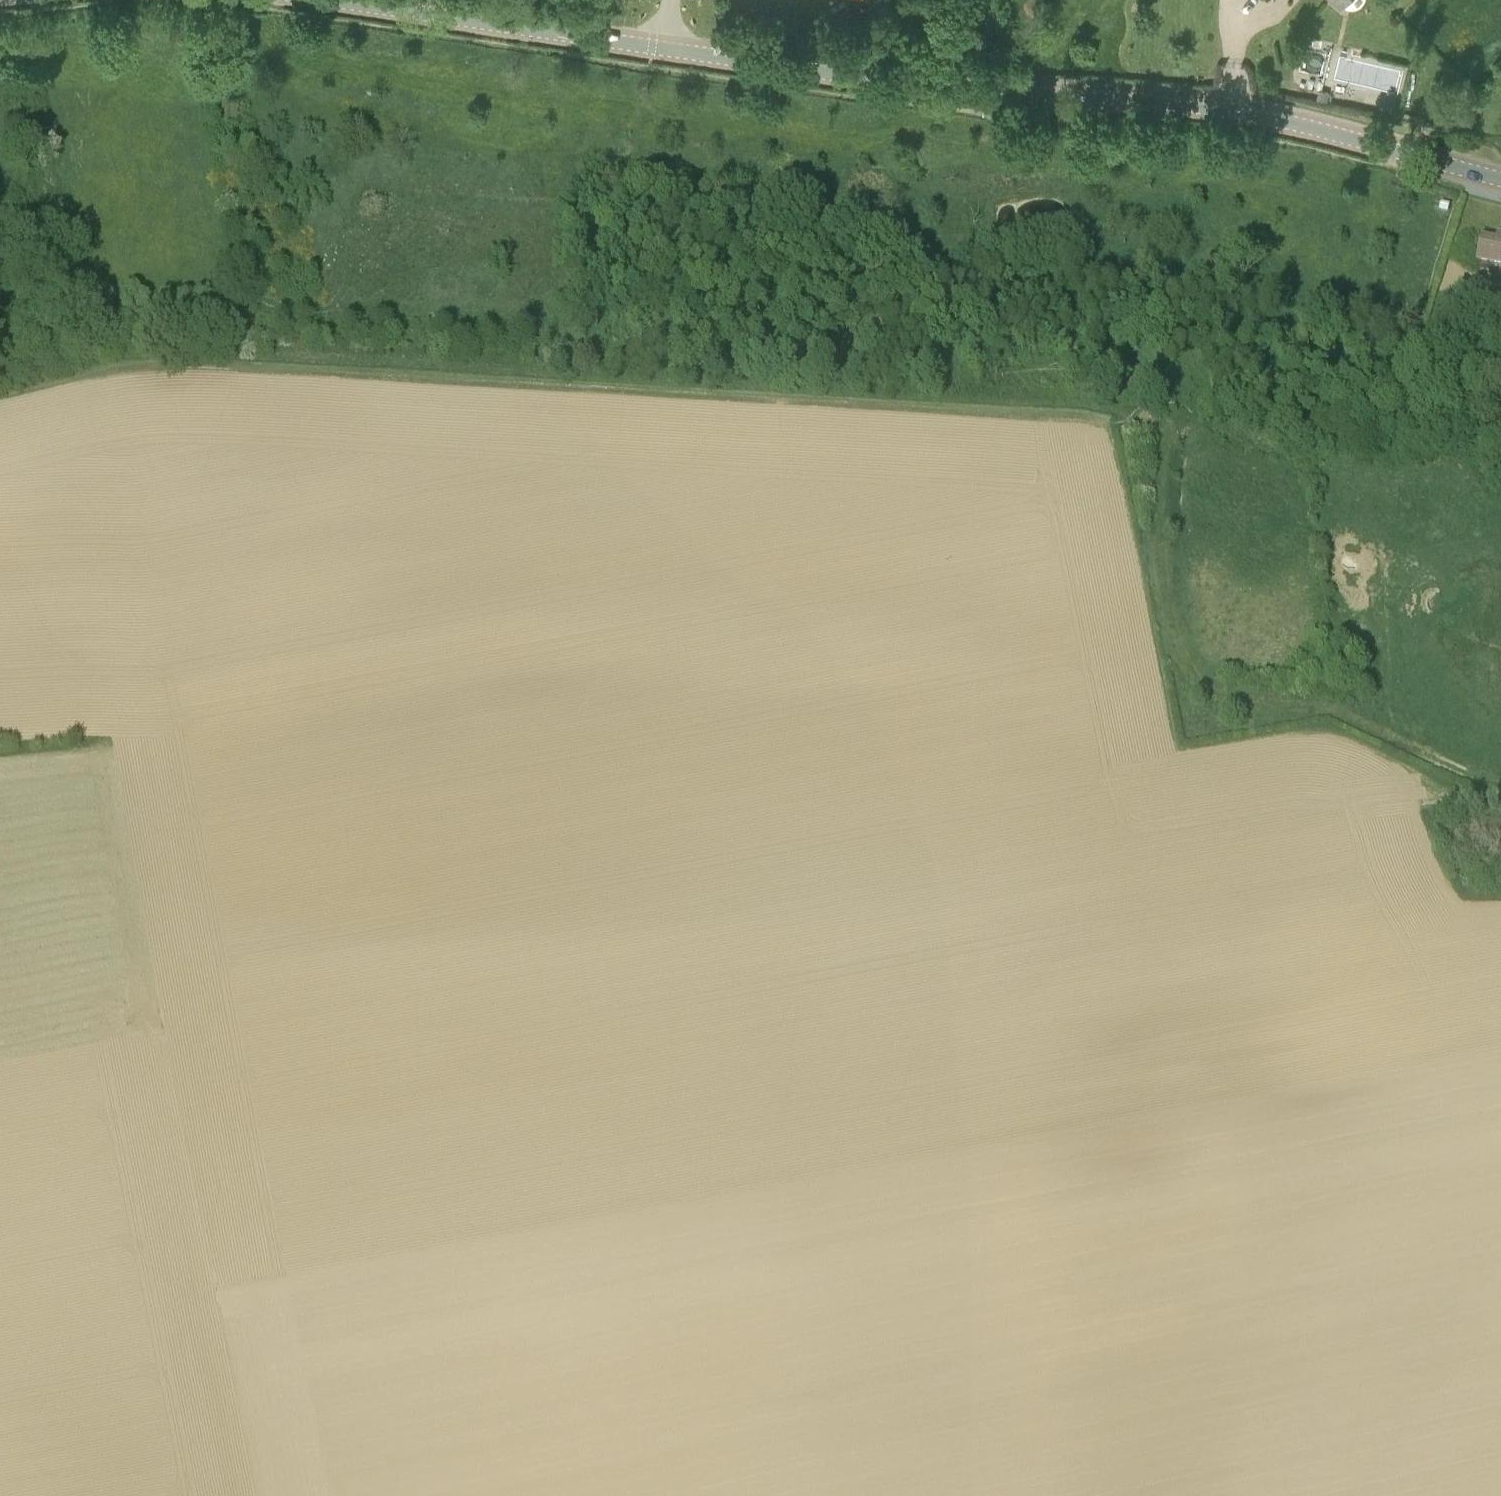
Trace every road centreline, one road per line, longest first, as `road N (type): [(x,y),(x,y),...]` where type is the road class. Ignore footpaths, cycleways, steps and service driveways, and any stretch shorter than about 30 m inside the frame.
road 1 (secondary): [(350,0),(947,86),(1227,107)]
road 2 (secondary): [(1500,179),(1227,107)]

